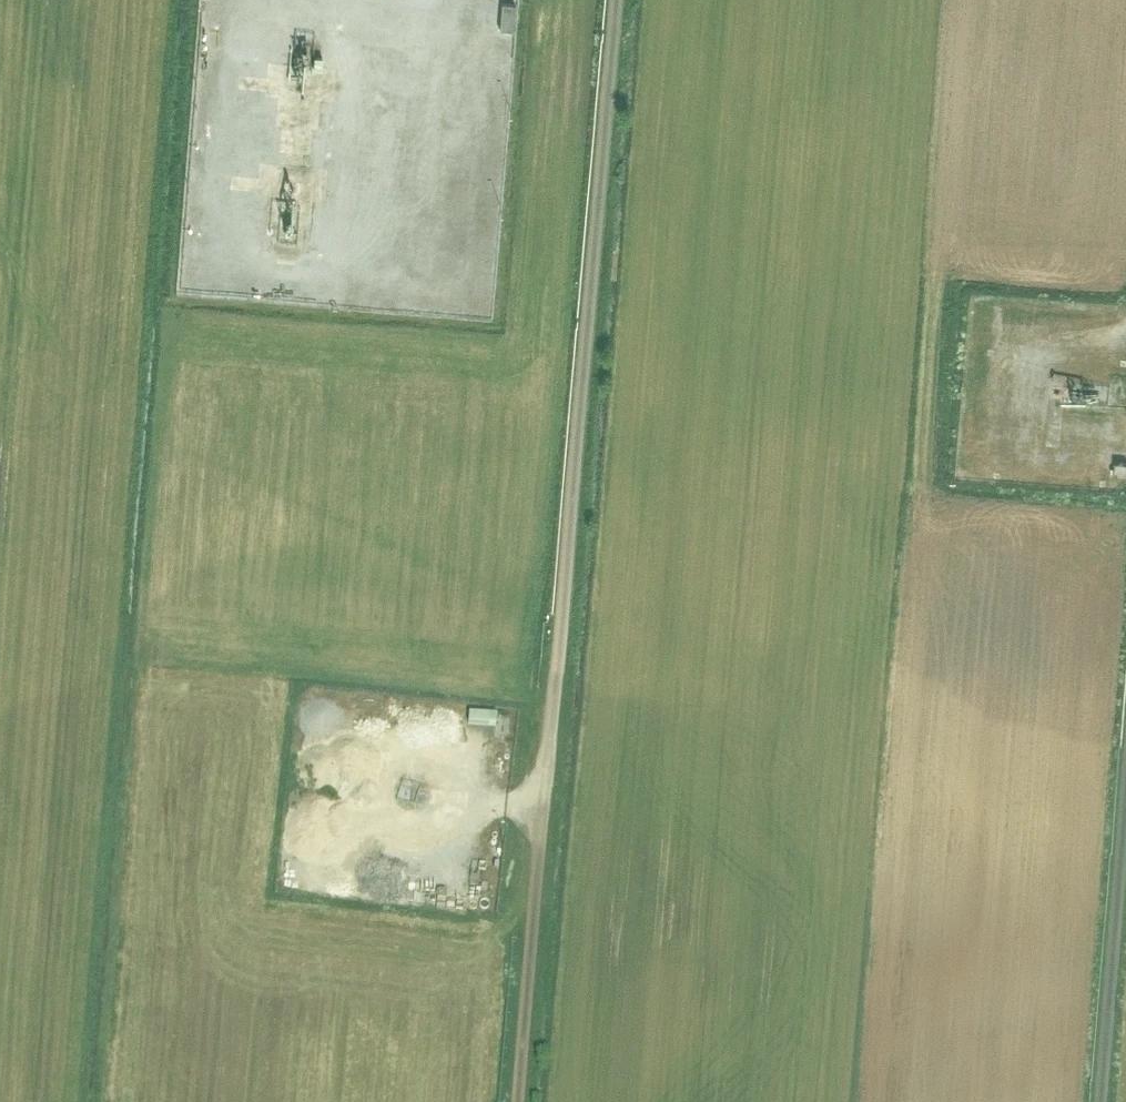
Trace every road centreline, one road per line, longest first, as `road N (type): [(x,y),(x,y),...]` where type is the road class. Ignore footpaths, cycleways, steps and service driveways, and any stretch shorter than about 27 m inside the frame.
road 1 (track): [(1125,858),(1106,1101)]

